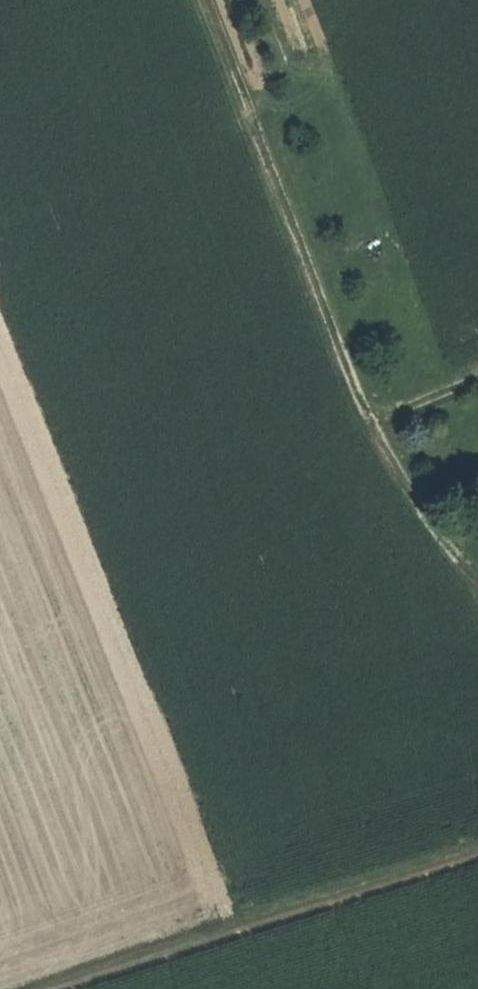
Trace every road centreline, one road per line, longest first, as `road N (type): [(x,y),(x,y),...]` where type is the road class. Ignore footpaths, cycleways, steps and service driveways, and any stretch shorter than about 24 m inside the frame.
road 1 (track): [(372,419),(206,0)]
road 2 (track): [(50,988),(477,845)]
road 3 (track): [(477,576),(372,419),(477,377)]

